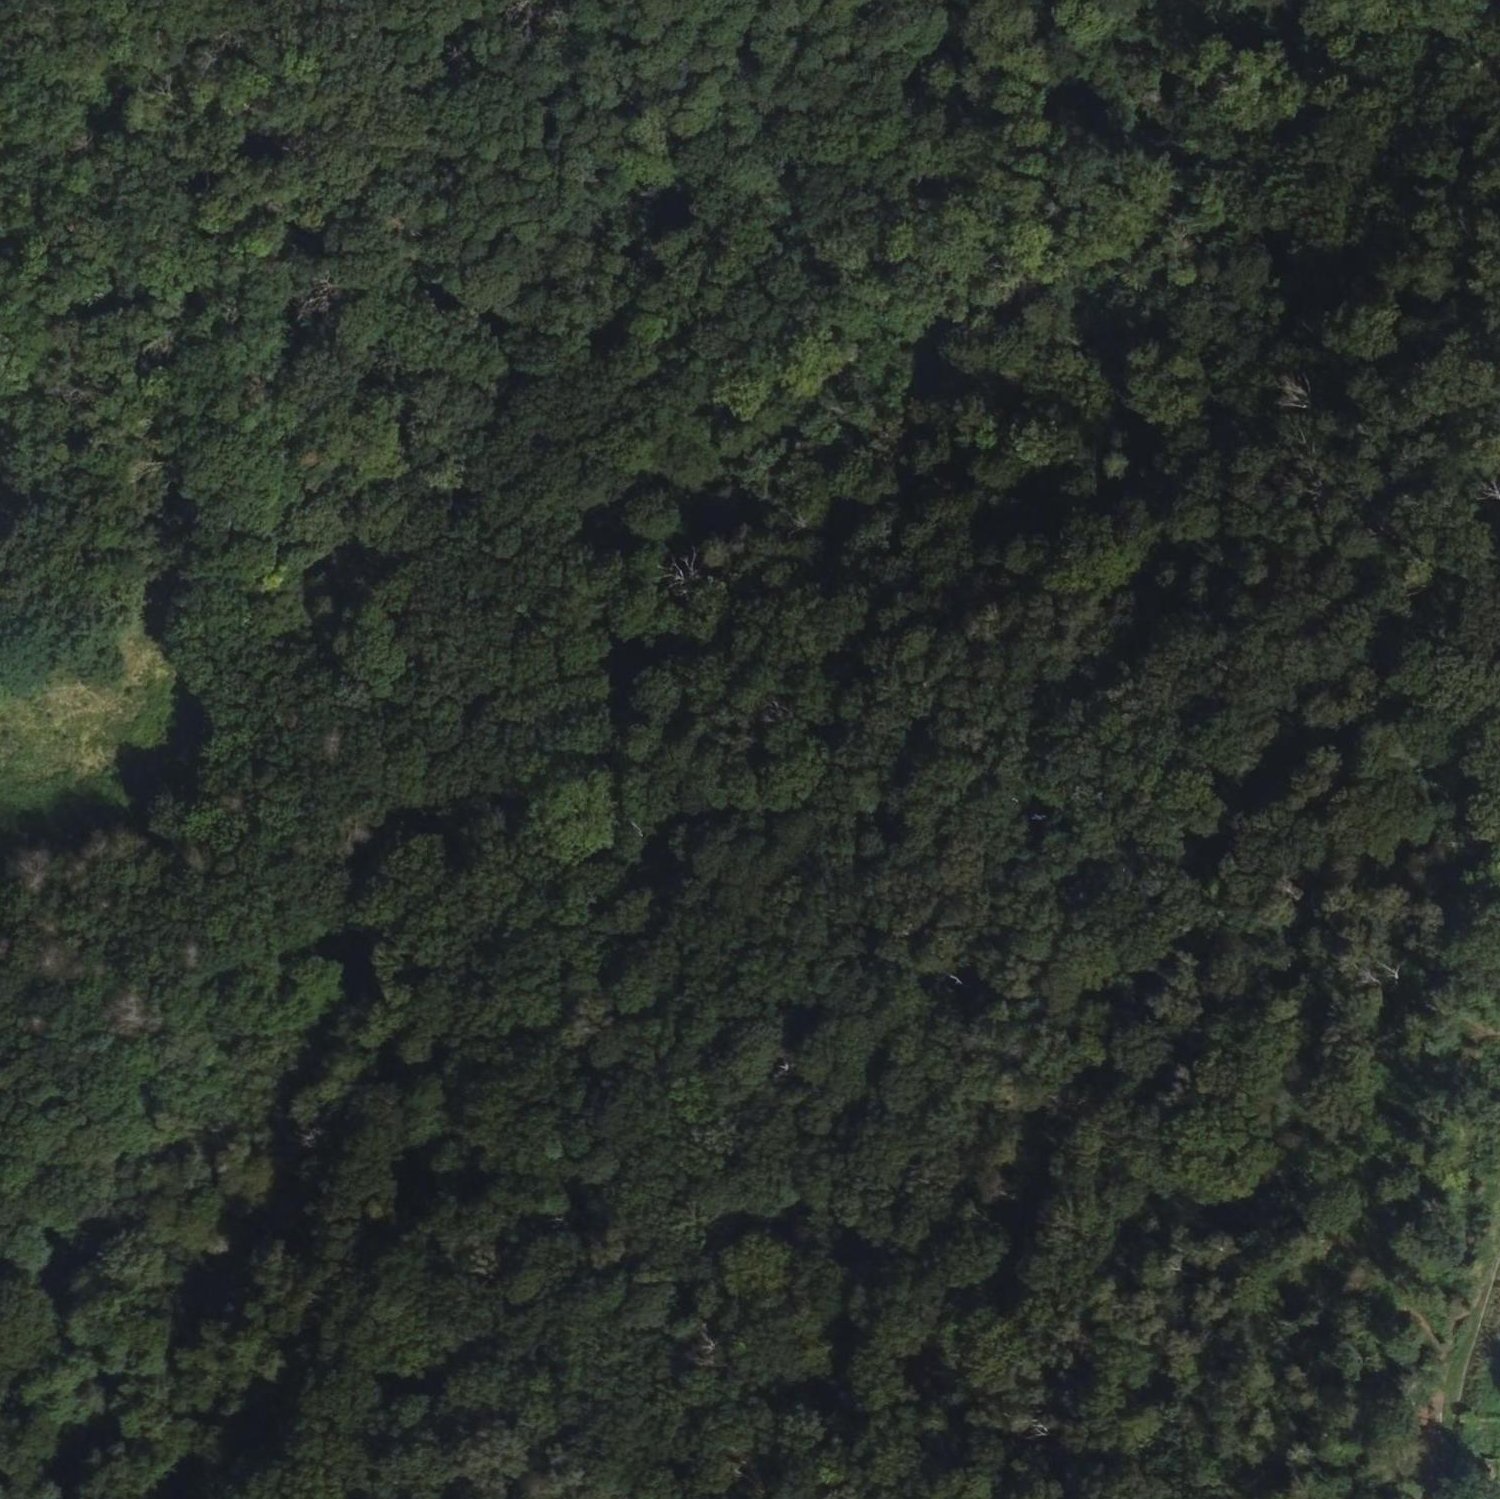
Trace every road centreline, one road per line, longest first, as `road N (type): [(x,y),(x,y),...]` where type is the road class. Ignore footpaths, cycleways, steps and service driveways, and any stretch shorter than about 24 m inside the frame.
road 1 (track): [(0,251),(179,183),(330,0)]
road 2 (track): [(1499,1151),(1435,1498)]

